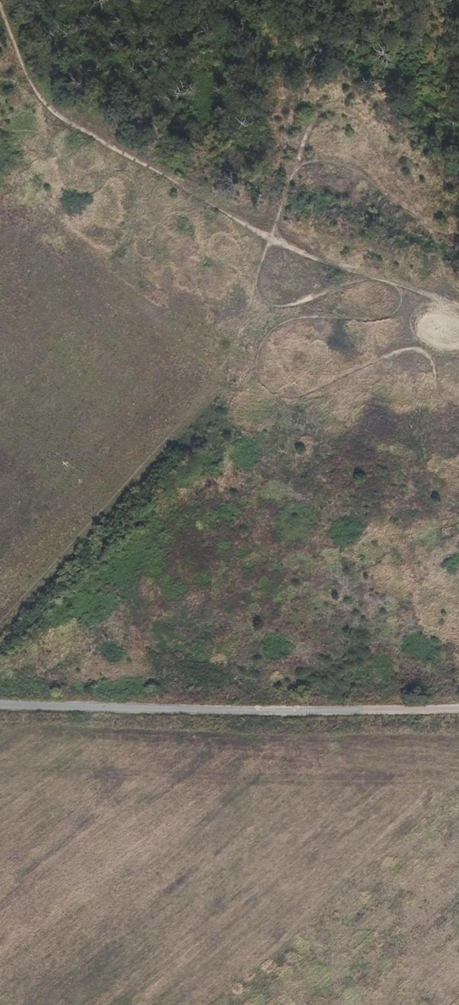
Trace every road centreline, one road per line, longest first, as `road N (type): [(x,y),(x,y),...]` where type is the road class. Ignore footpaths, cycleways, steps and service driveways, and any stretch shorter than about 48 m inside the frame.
road 1 (track): [(0,705),(458,708)]

